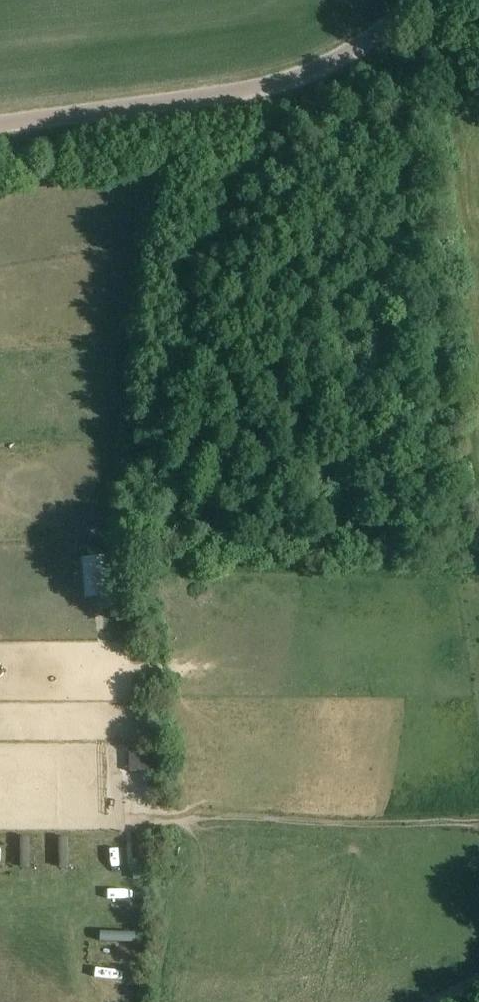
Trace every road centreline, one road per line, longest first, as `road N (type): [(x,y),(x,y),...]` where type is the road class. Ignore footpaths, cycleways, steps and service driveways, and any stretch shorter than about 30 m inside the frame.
road 1 (unclassified): [(0,124),(295,76),(357,47),(422,0)]

